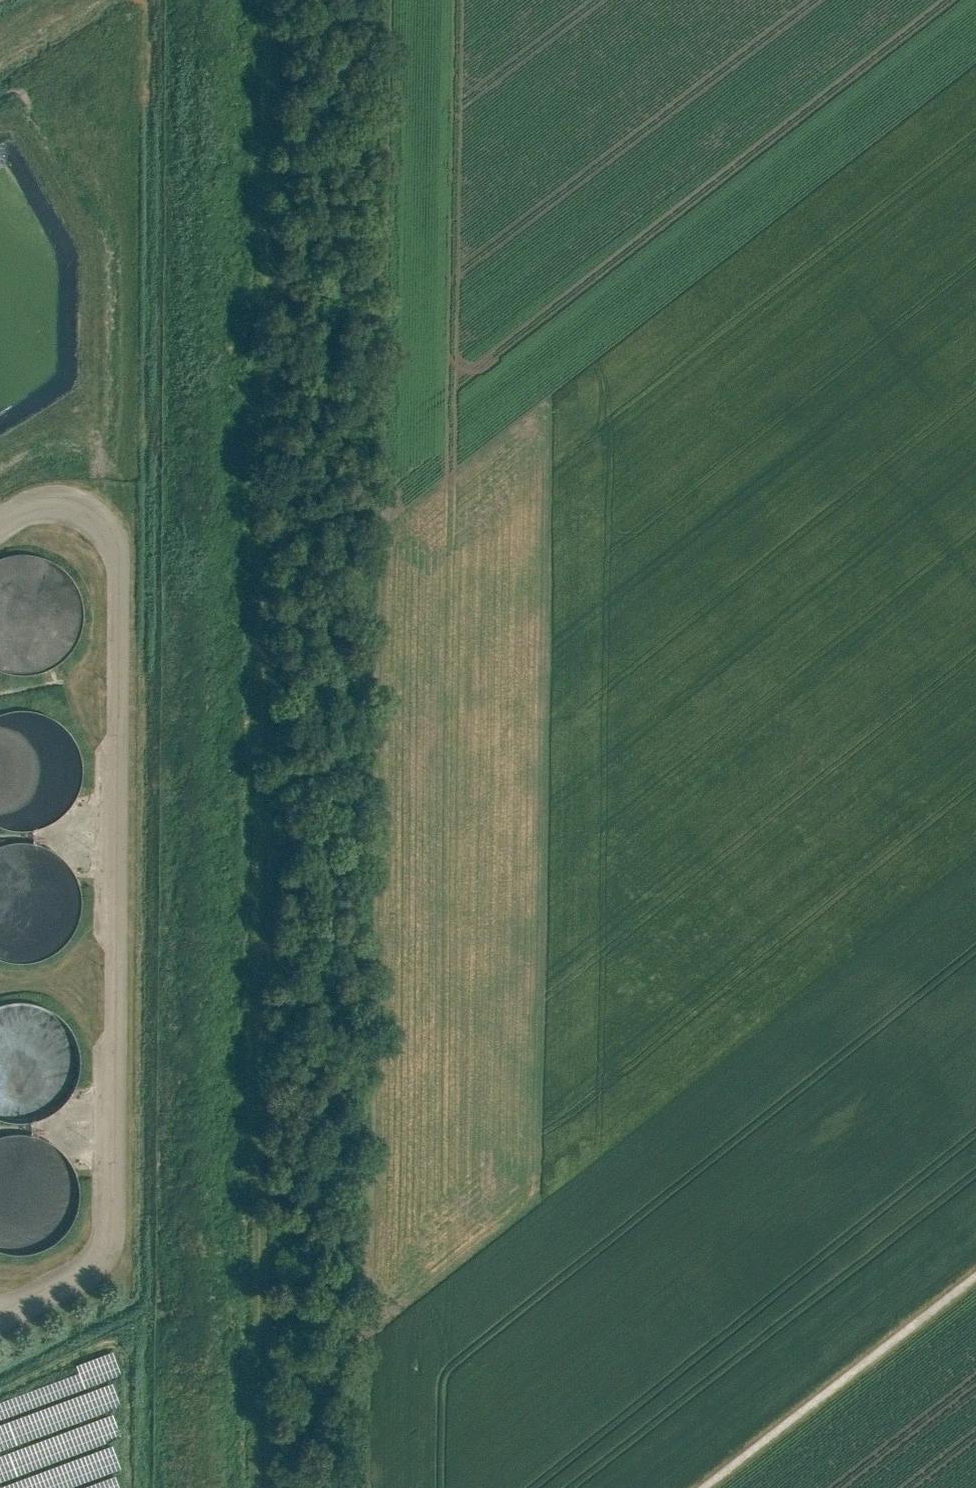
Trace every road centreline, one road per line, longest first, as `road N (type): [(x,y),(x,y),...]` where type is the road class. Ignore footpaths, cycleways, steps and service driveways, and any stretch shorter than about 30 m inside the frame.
road 1 (track): [(276,0),(261,1487)]

